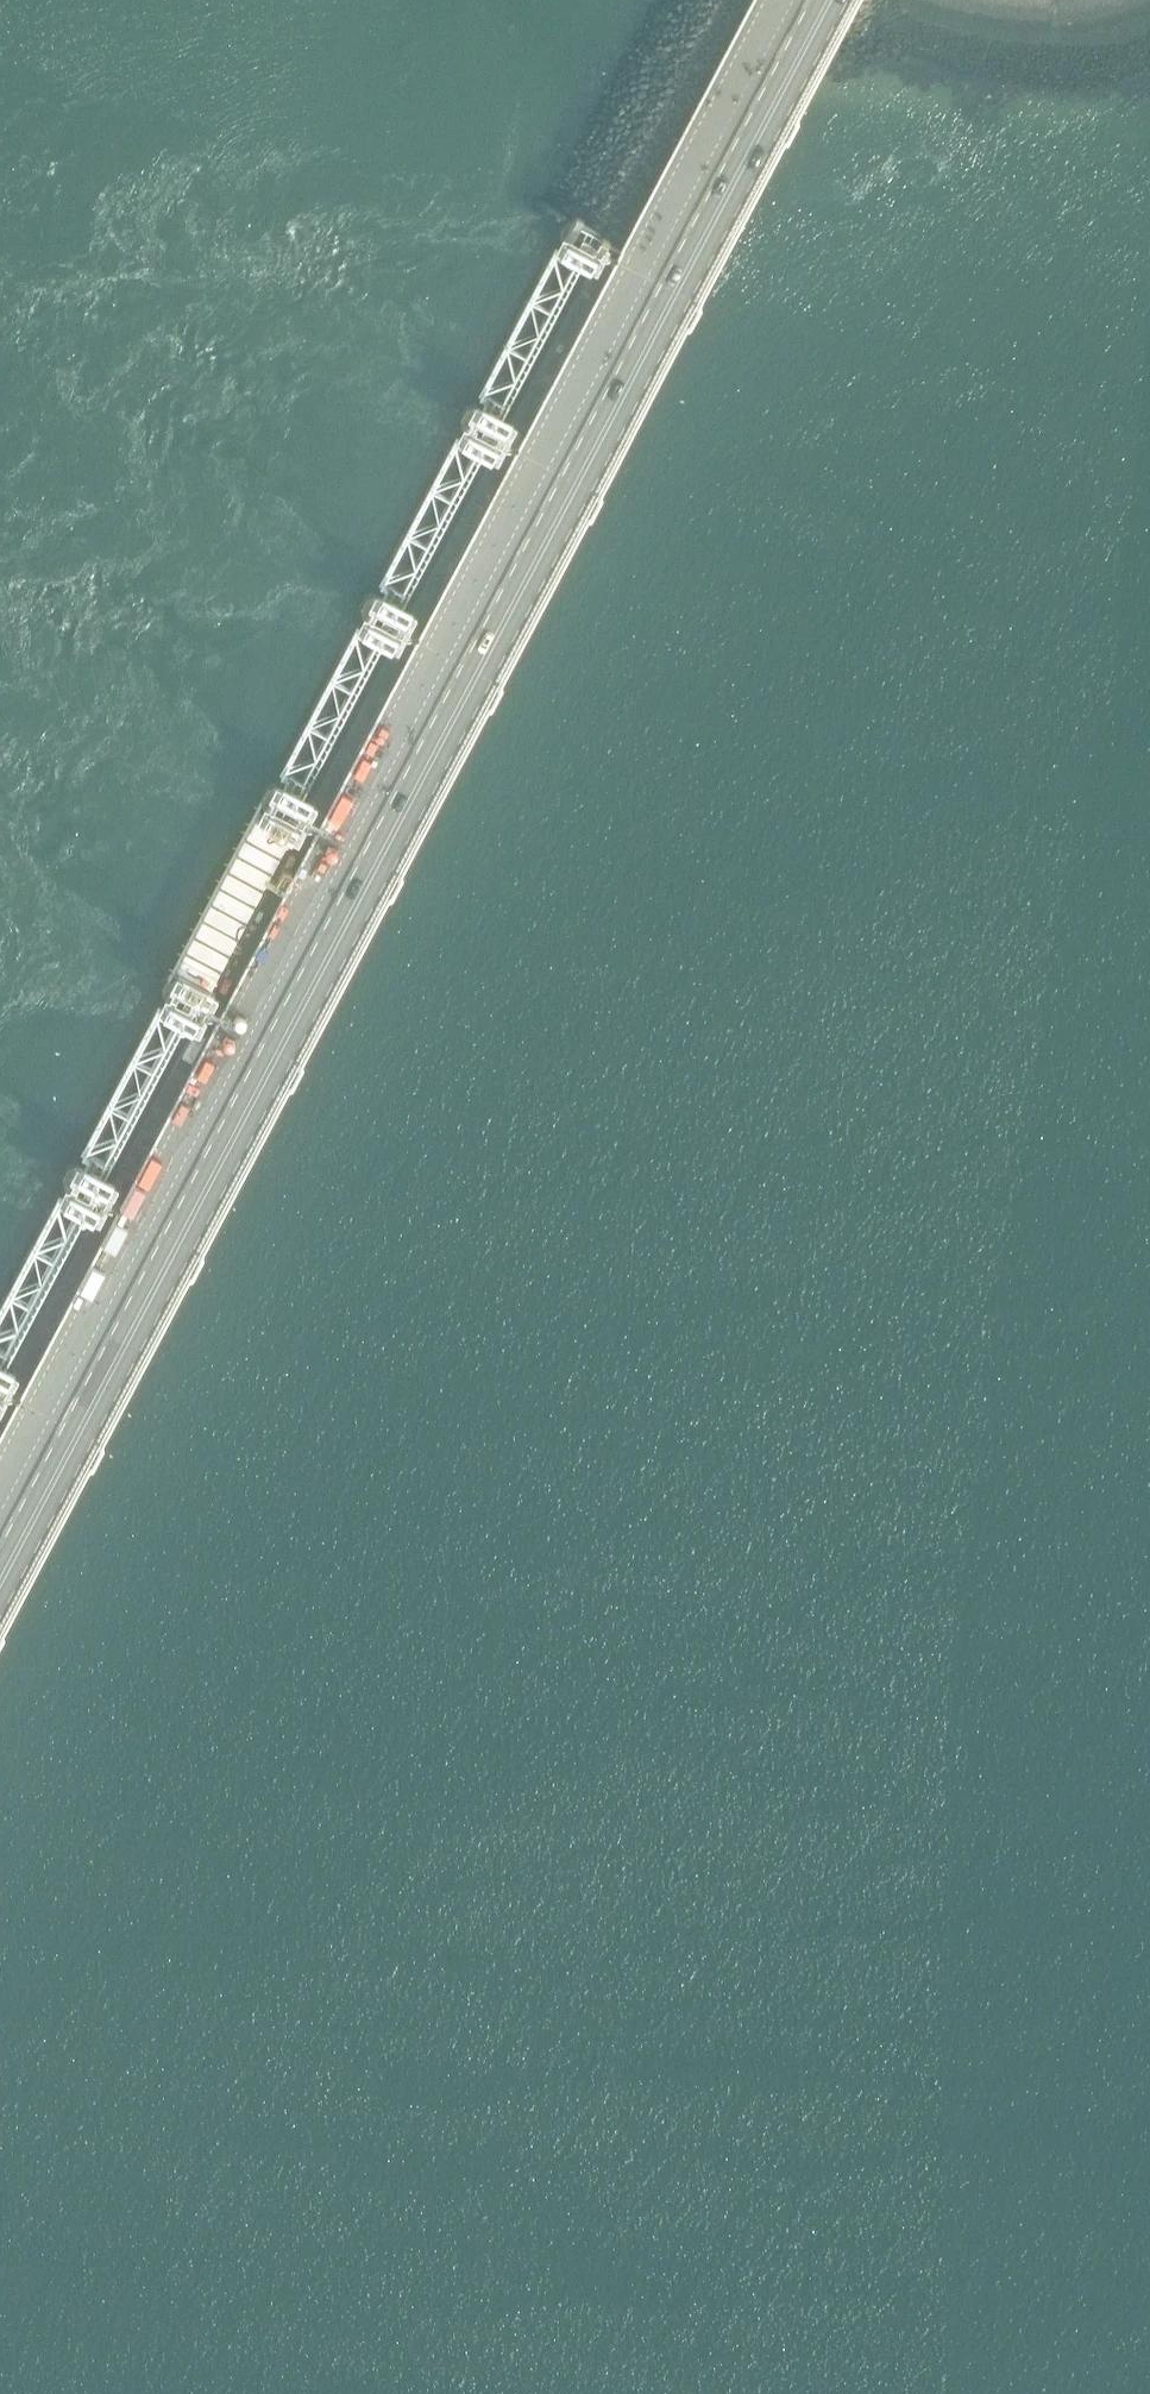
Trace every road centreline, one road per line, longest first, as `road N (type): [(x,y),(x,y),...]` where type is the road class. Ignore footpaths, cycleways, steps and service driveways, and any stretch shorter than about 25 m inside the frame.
road 1 (primary): [(0,1565),(822,0)]
road 2 (unclassified): [(0,1471),(773,0)]

